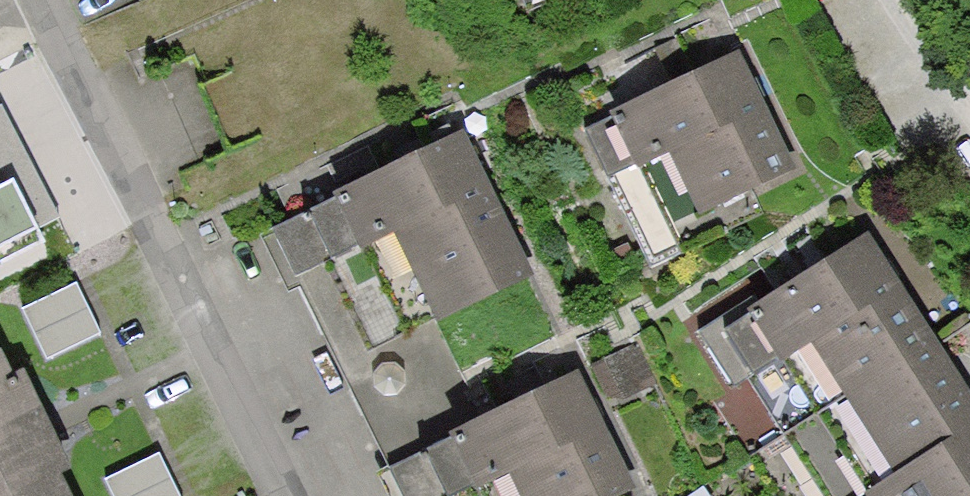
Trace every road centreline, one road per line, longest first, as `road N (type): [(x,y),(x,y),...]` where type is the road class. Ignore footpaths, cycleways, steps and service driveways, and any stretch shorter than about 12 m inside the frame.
road 1 (residential): [(41,0),(289,495)]
road 2 (residential): [(969,126),(885,0)]

